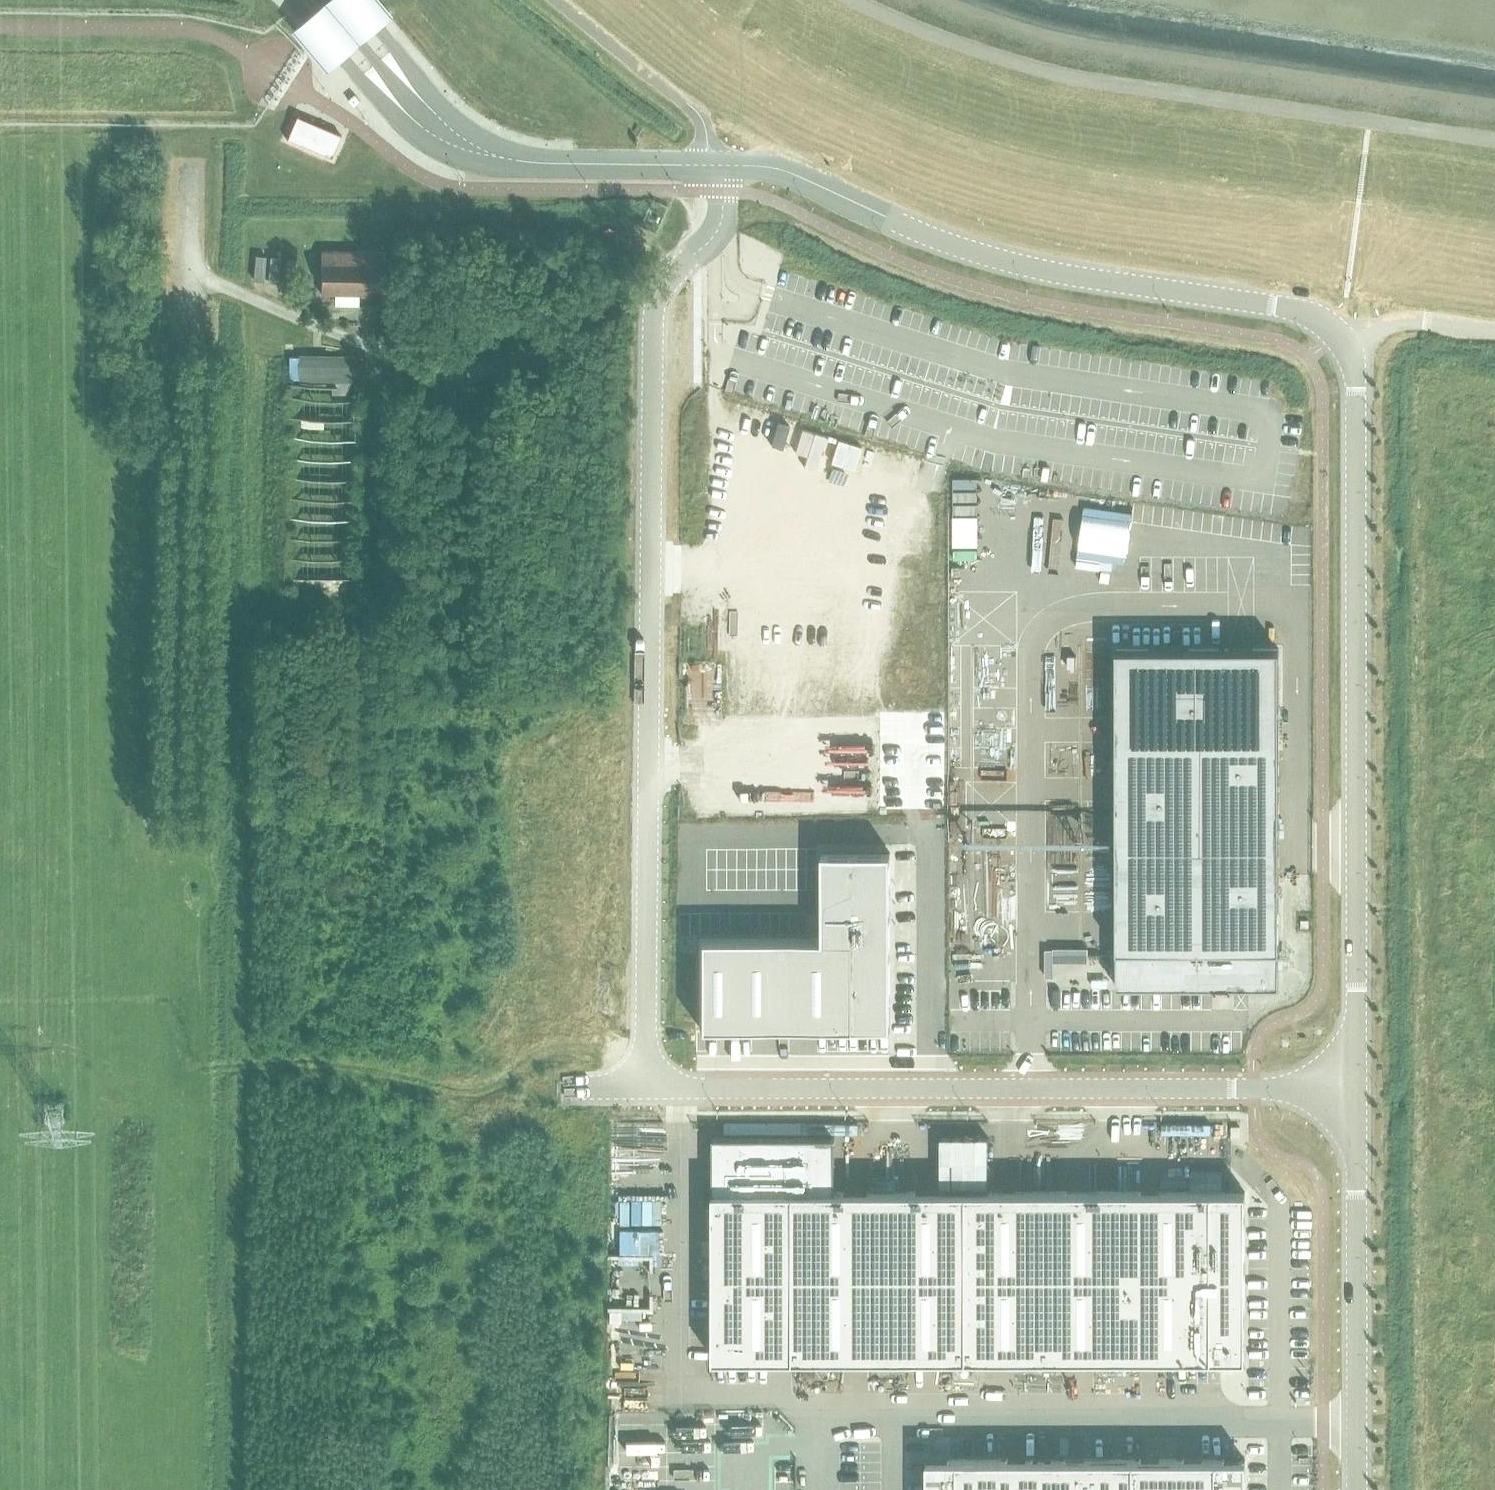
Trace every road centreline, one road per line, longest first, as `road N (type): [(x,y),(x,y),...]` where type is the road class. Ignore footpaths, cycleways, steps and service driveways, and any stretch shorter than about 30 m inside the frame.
road 1 (trunk): [(561,1489),(590,0)]
road 2 (trunk): [(538,0),(514,1489)]
road 3 (unclassified): [(700,1088),(645,1086),(653,319),(661,287),(719,227),(718,164)]
road 4 (unclassified): [(1352,1090),(1356,392),(1343,336)]
road 5 (unclassified): [(1343,336),(1269,304),(1002,261),(779,169),(718,164)]
road 6 (unclassified): [(1352,1090),(700,1088)]
road 7 (unclassified): [(1353,1417),(818,1414)]
road 8 (unclassified): [(818,1414),(699,1414),(700,1088)]
road 9 (unclassified): [(1353,1417),(1352,1090)]
road 10 (unclassified): [(1494,329),(1430,319),(1343,336)]

